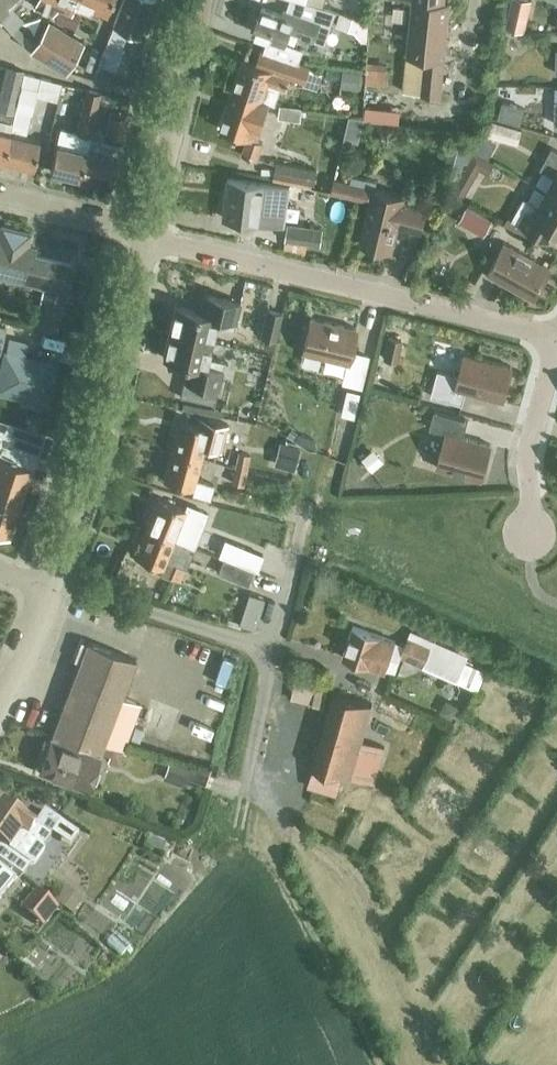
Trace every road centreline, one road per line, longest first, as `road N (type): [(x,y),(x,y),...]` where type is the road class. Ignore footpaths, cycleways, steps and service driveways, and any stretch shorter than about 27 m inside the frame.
road 1 (residential): [(556,339),(147,233)]
road 2 (tertiary): [(50,575),(93,466),(147,233)]
road 3 (residential): [(373,677),(50,575)]
road 4 (tertiary): [(147,233),(198,0)]
road 5 (residential): [(530,537),(527,450),(556,339)]
road 6 (residential): [(147,233),(0,192)]

